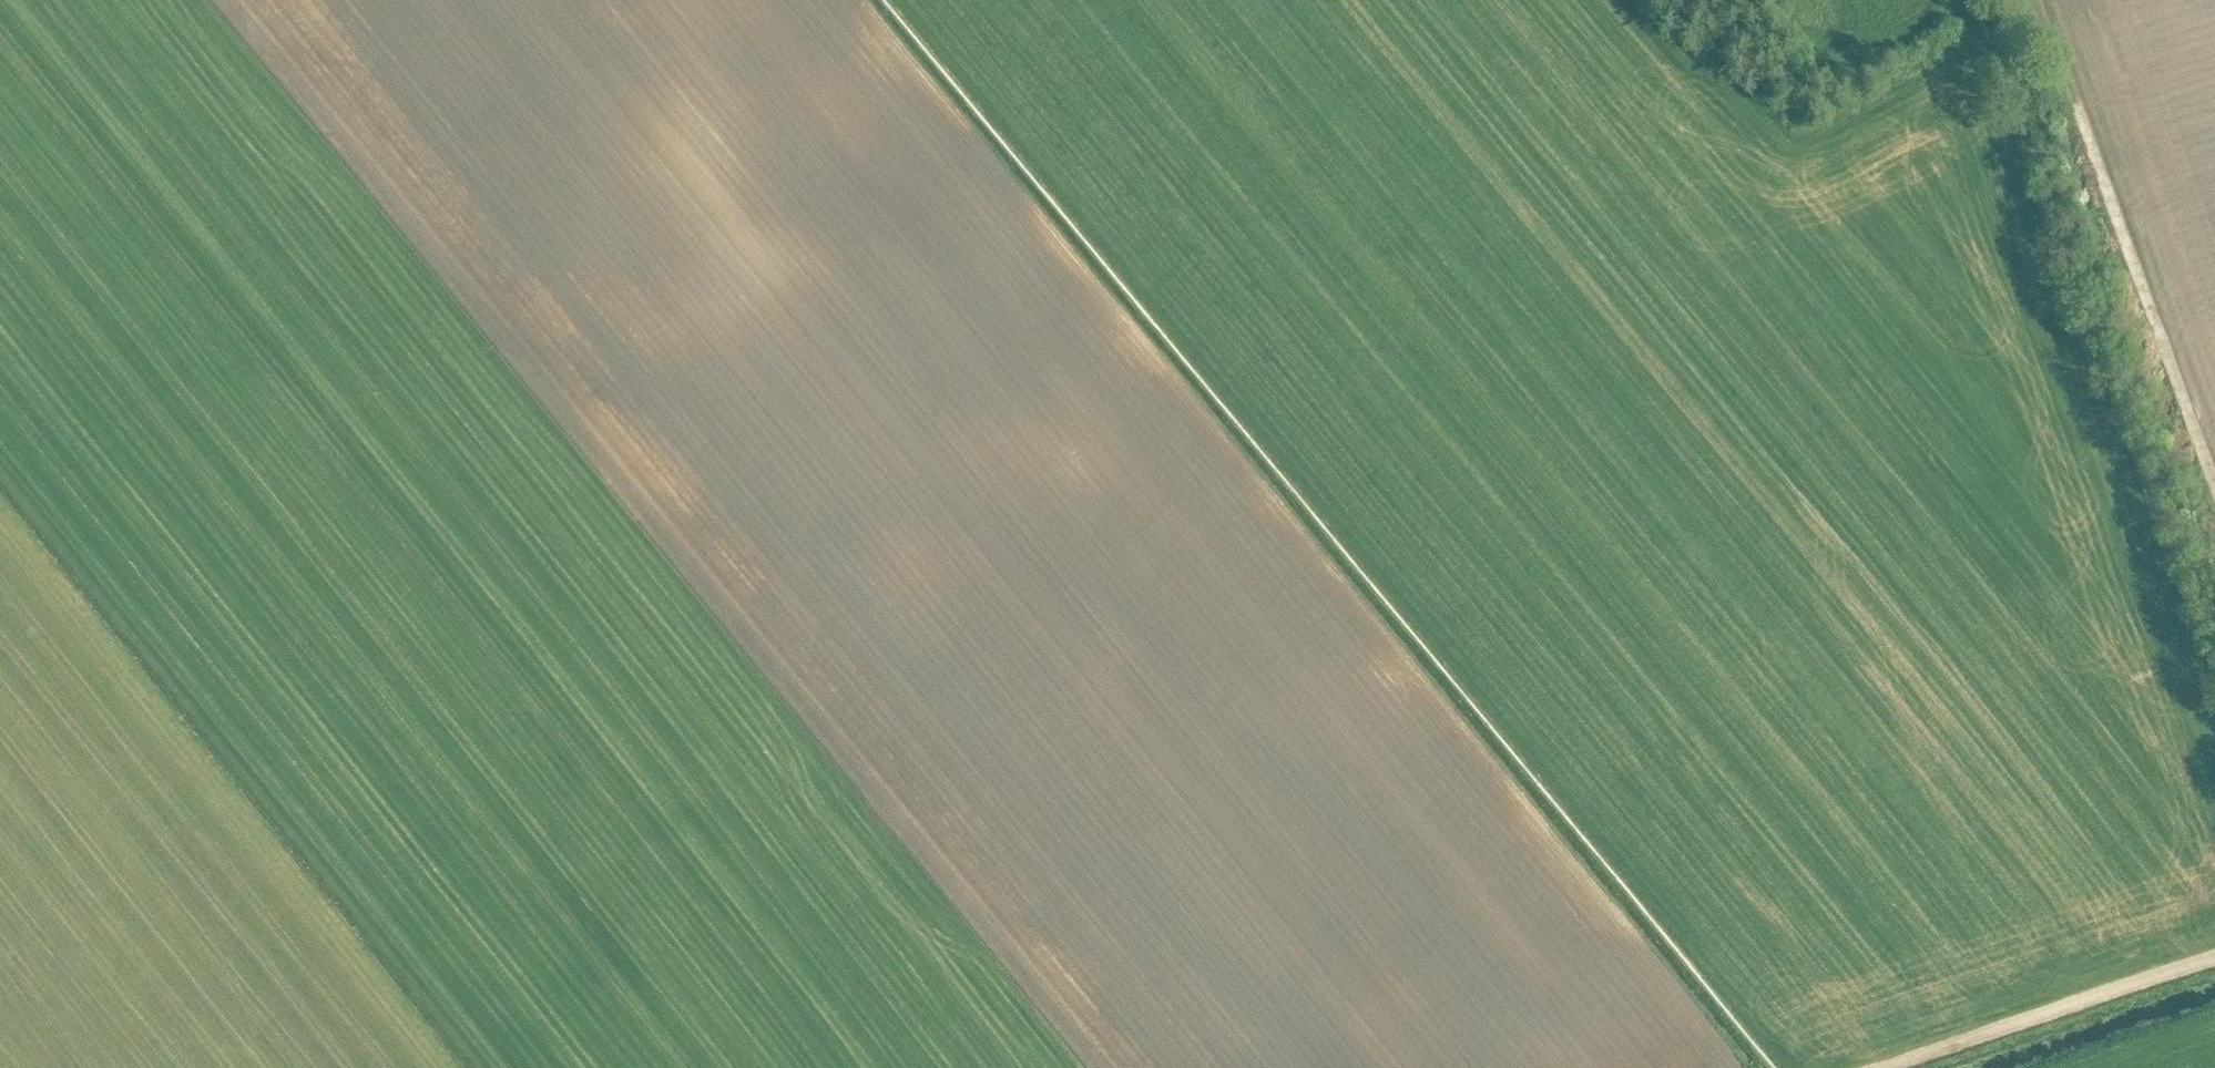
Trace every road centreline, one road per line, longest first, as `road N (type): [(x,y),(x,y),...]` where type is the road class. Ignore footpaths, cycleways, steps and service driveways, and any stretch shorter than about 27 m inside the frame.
road 1 (track): [(2214,493),(2027,0)]
road 2 (track): [(2214,955),(1880,1067)]

